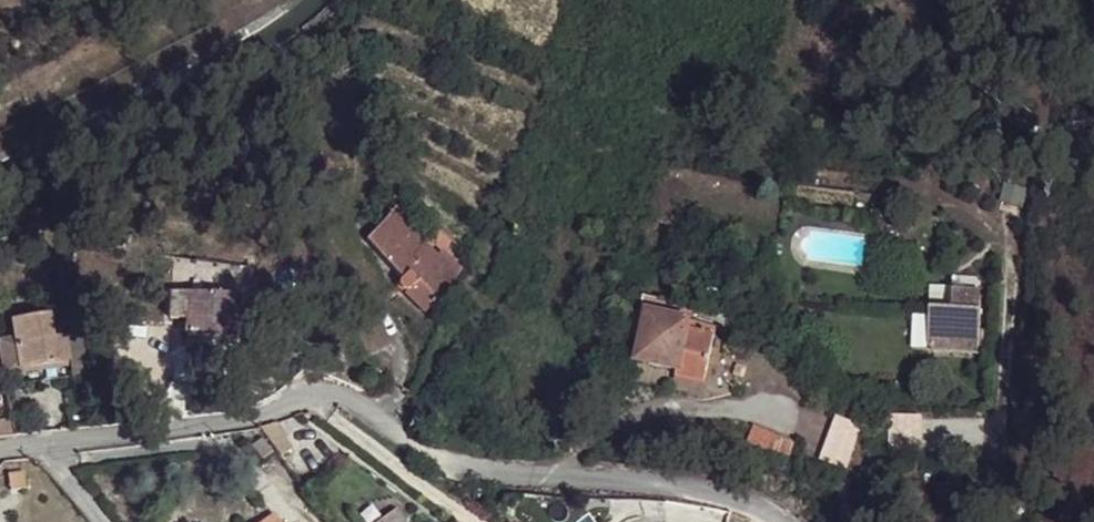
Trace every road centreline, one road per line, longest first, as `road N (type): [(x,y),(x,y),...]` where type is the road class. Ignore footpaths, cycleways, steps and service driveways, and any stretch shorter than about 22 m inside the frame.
road 1 (residential): [(0,452),(253,419),(312,396),(349,402),(457,468),(688,489),(764,509),(779,521)]

